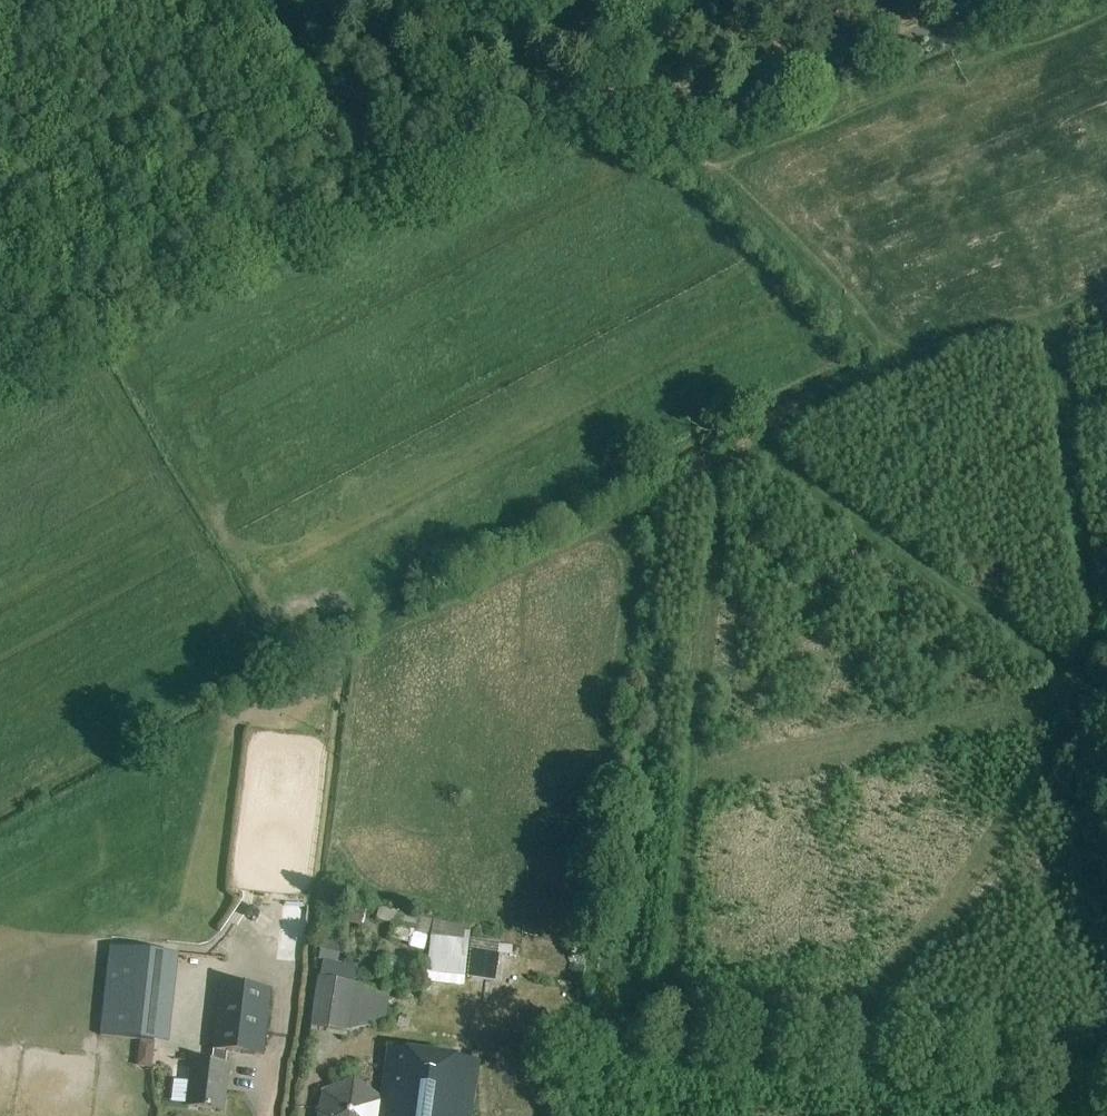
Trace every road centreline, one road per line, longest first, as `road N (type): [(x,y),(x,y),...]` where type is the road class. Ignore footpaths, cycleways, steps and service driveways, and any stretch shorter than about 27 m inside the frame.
road 1 (track): [(1106,1063),(670,1009),(579,1015)]

